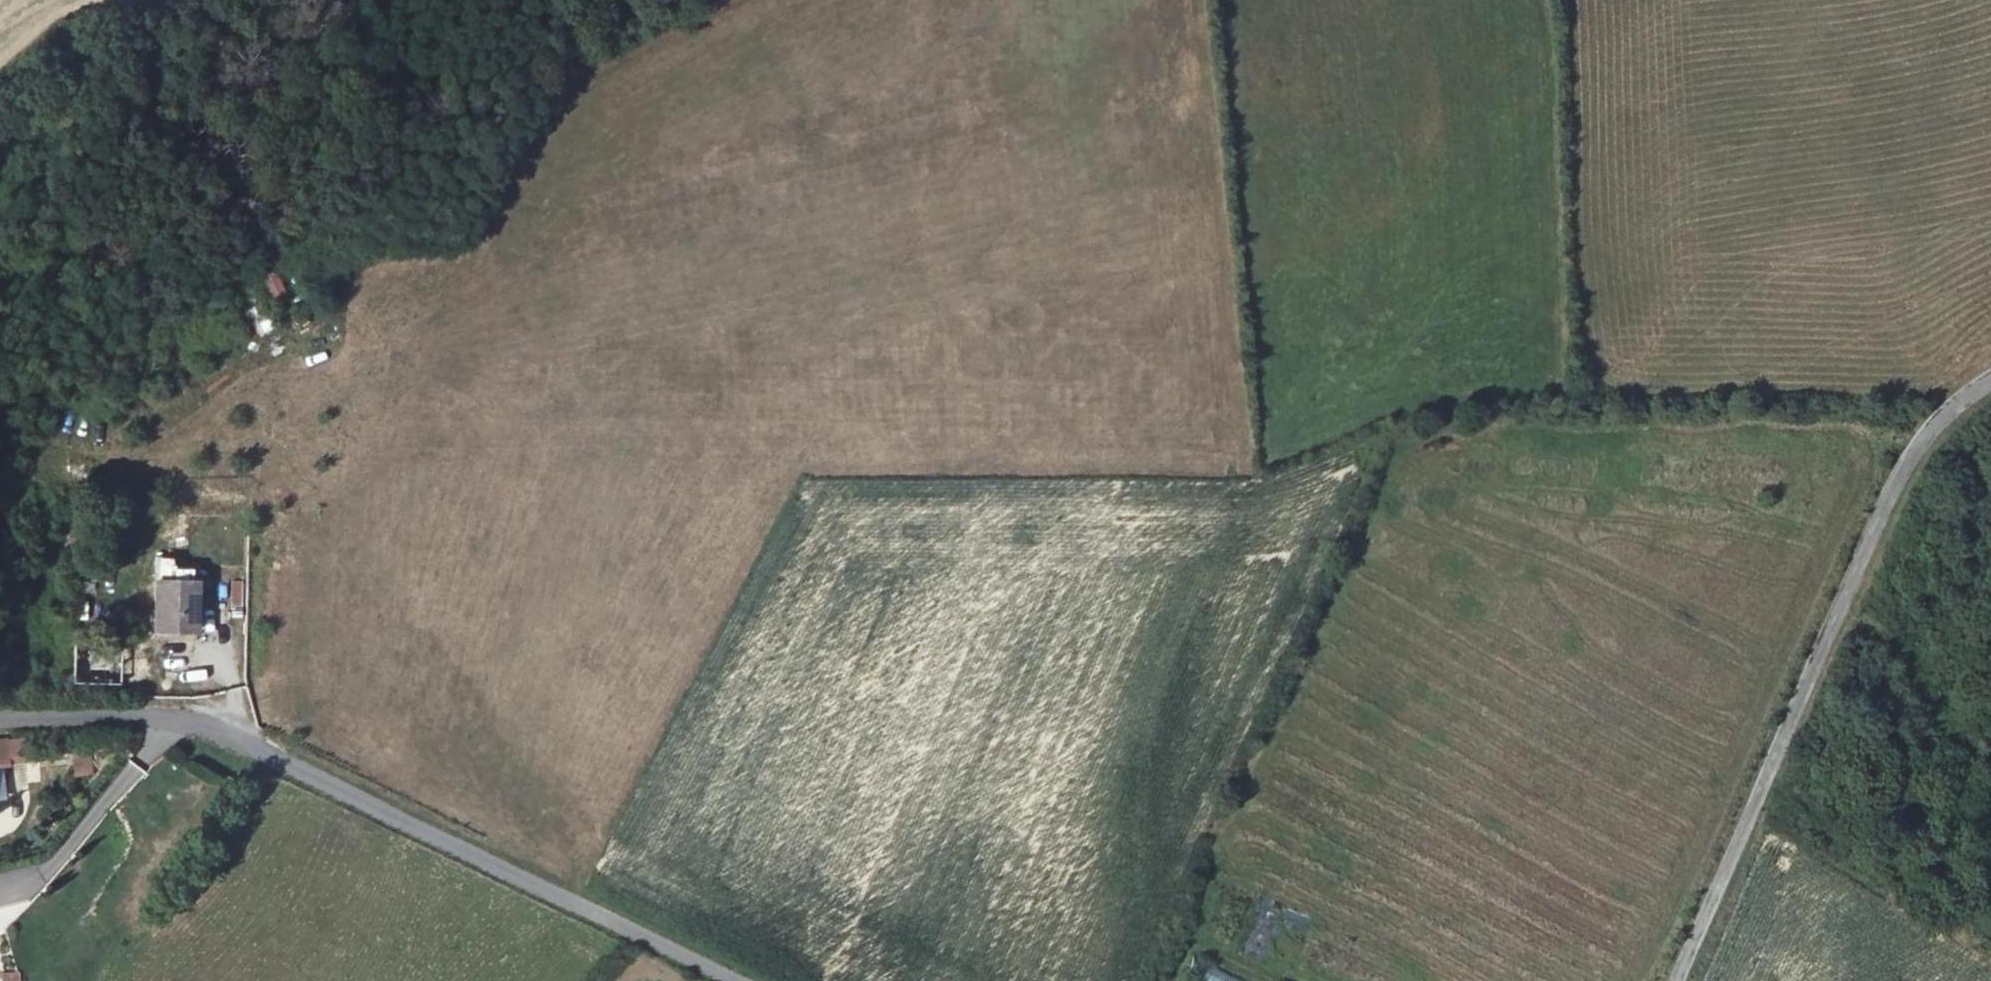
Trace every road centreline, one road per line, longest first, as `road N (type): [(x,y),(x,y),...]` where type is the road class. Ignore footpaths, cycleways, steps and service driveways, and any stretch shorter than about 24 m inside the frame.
road 1 (unclassified): [(748,980),(186,717),(0,713)]
road 2 (unclassified): [(1680,980),(1916,448),(1990,385)]

